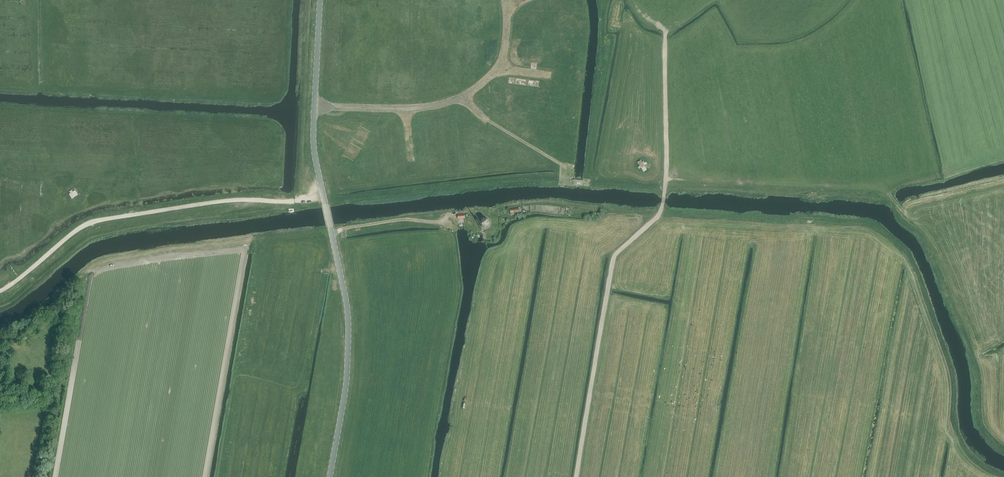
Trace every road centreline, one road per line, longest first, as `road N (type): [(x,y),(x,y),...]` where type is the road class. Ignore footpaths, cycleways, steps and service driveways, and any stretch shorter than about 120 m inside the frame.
road 1 (track): [(576,476),(613,259),(658,214),(673,176)]
road 2 (track): [(315,104),(406,110),(461,99),(500,66),(506,0)]
road 3 (track): [(666,182),(666,31),(659,24)]
road 4 (track): [(478,213),(332,233)]

